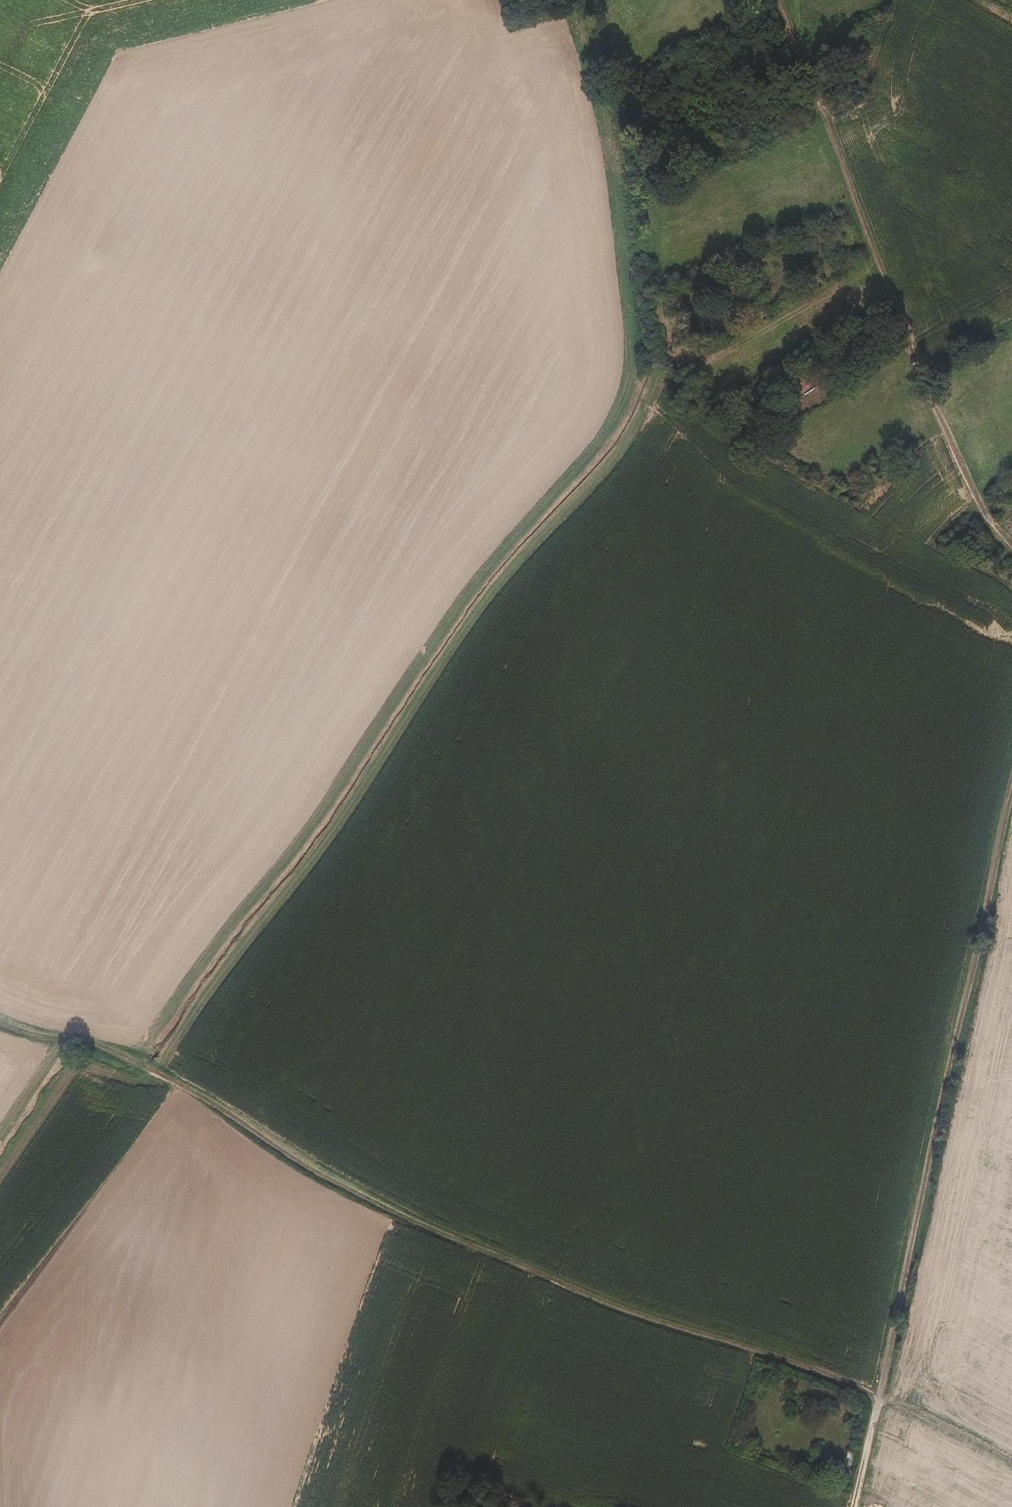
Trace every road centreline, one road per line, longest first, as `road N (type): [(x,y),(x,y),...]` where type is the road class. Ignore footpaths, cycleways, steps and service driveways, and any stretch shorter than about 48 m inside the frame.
road 1 (track): [(0,1017),(148,1066),(363,1195),(941,1425),(1011,1464)]
road 2 (track): [(1011,794),(905,1254),(858,1506)]
road 3 (track): [(779,0),(954,459),(1011,553)]

